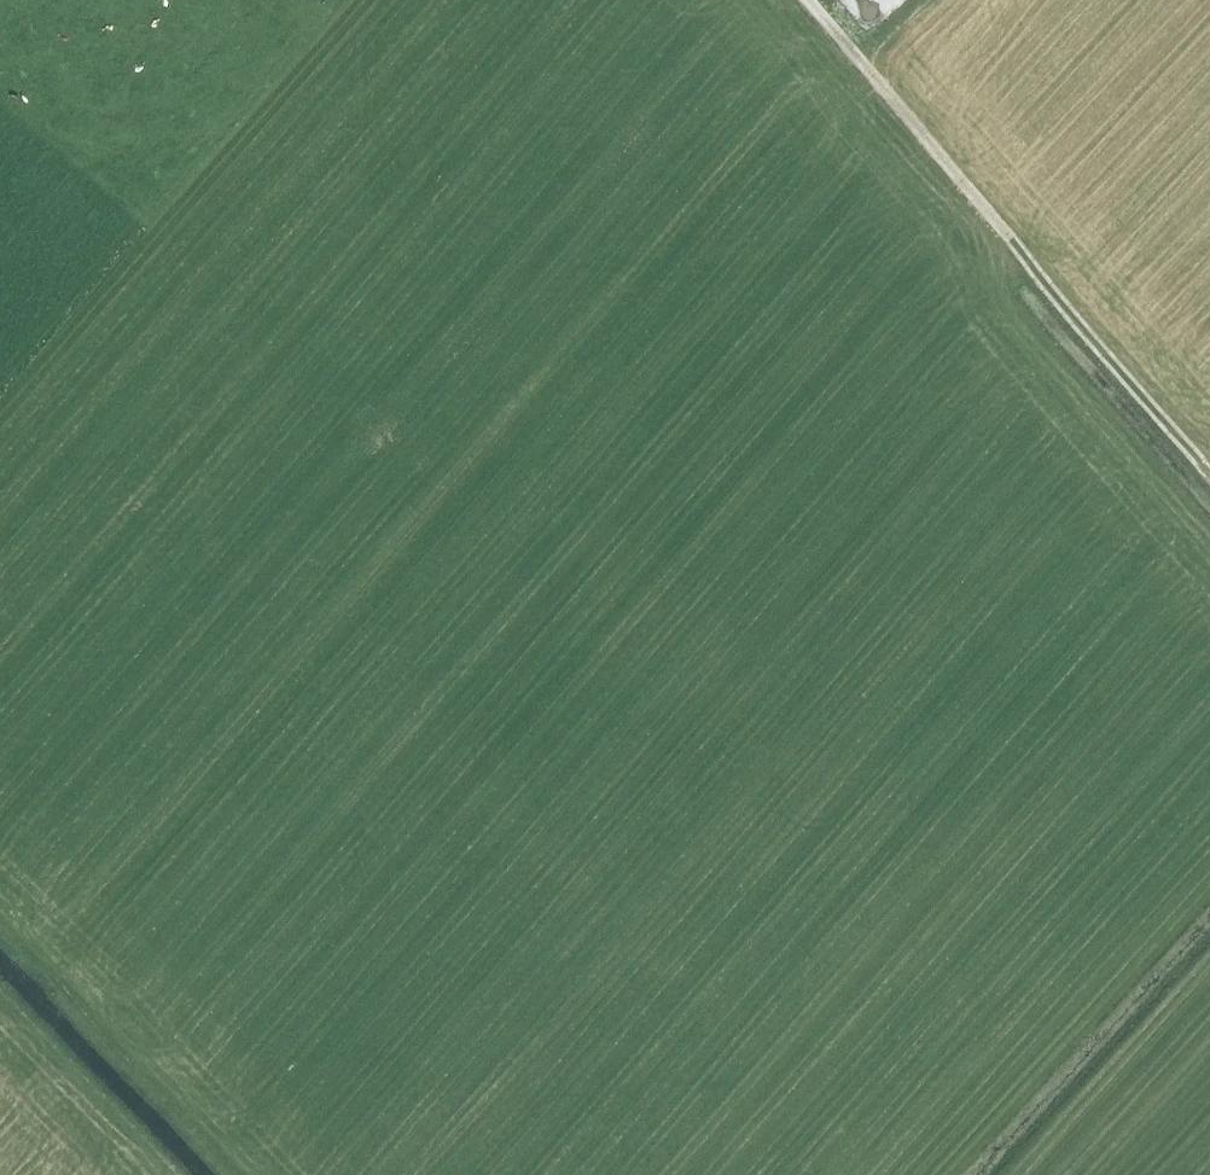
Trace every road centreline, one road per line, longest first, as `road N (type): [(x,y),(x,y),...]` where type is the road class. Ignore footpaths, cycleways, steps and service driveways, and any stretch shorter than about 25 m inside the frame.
road 1 (track): [(1209,472),(808,0)]

